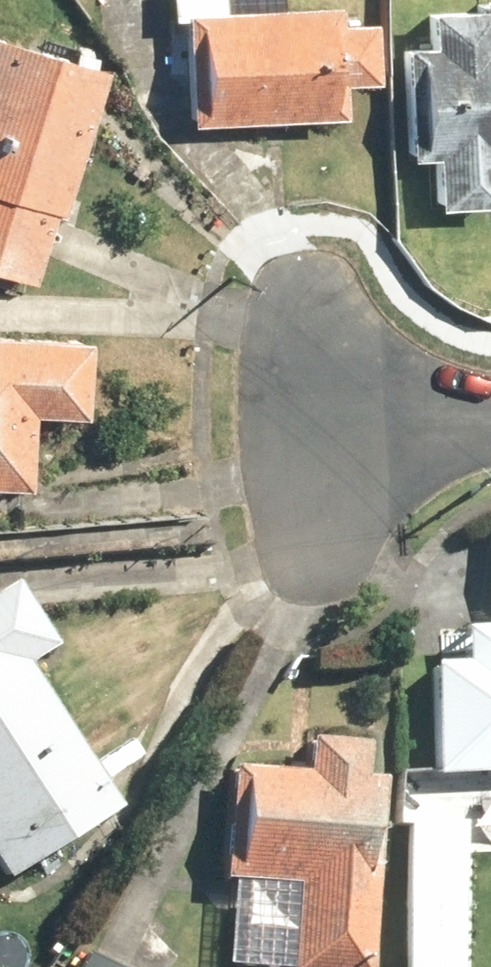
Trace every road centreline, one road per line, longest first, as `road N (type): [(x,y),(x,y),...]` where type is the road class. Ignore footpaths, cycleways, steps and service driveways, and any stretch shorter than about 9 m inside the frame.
road 1 (residential): [(490,409),(320,414)]
road 2 (residential): [(309,287),(320,414)]
road 3 (residential): [(320,414),(330,541)]

